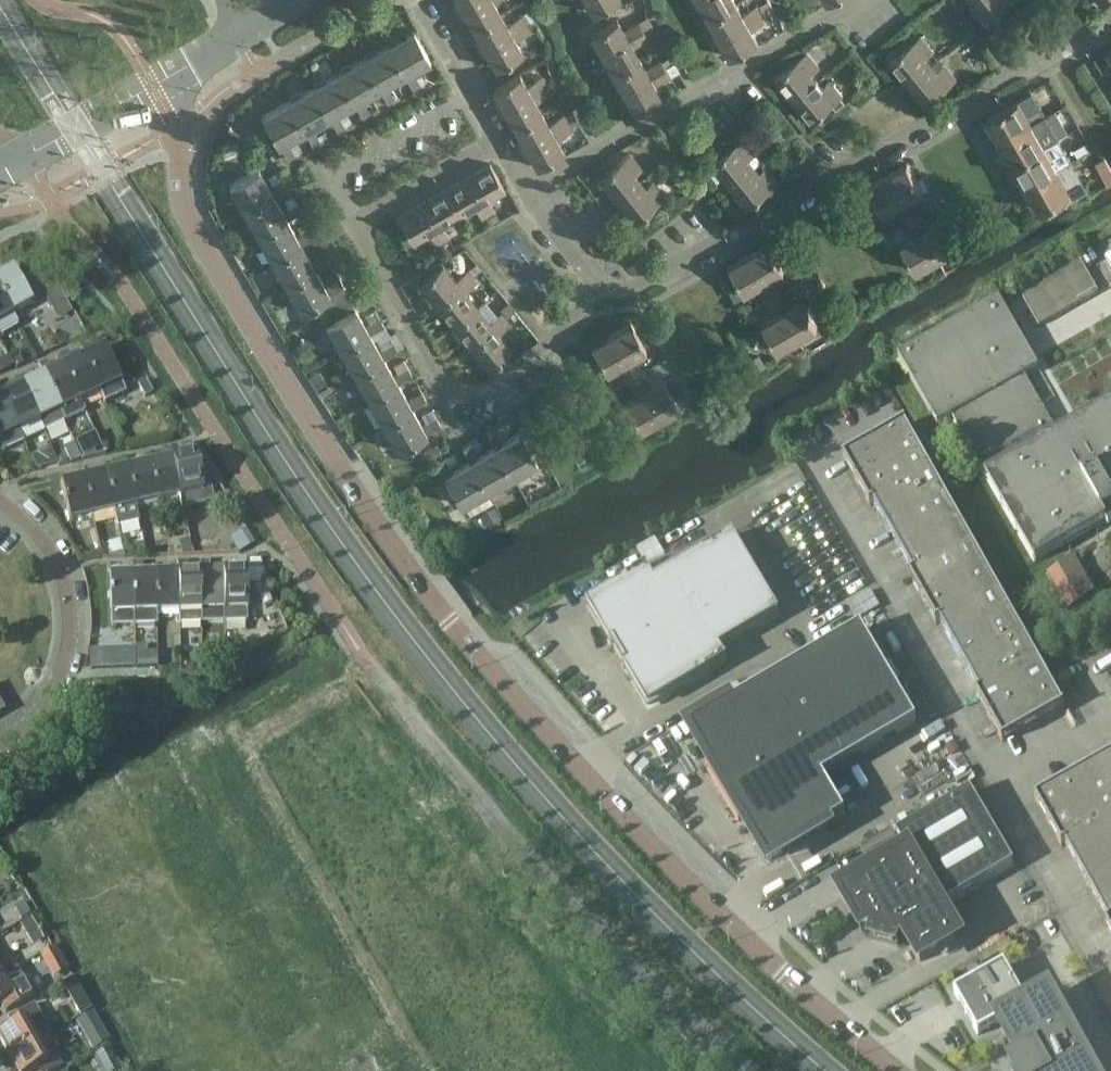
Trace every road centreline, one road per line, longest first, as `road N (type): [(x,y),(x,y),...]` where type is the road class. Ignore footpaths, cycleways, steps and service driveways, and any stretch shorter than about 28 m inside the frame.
road 1 (unclassified): [(901,1070),(591,781),(397,554),(191,220),(179,128),(154,86)]
road 2 (residential): [(619,298),(468,396),(442,396),(424,381),(371,284),(354,211),(497,135)]
road 3 (residential): [(619,298),(1110,22)]
road 4 (residential): [(530,192),(863,0)]
road 5 (unclassified): [(1003,778),(819,471)]
road 6 (residential): [(0,502),(47,546),(63,580),(70,645),(57,688),(26,728),(0,746)]
road 7 (unclassified): [(1110,988),(1003,778)]
road 8 (residential): [(19,162),(154,86)]
road 9 (residential): [(497,135),(422,0)]
road 10 (residential): [(619,298),(530,192)]
road 11 (unclassified): [(1110,713),(1003,778)]

